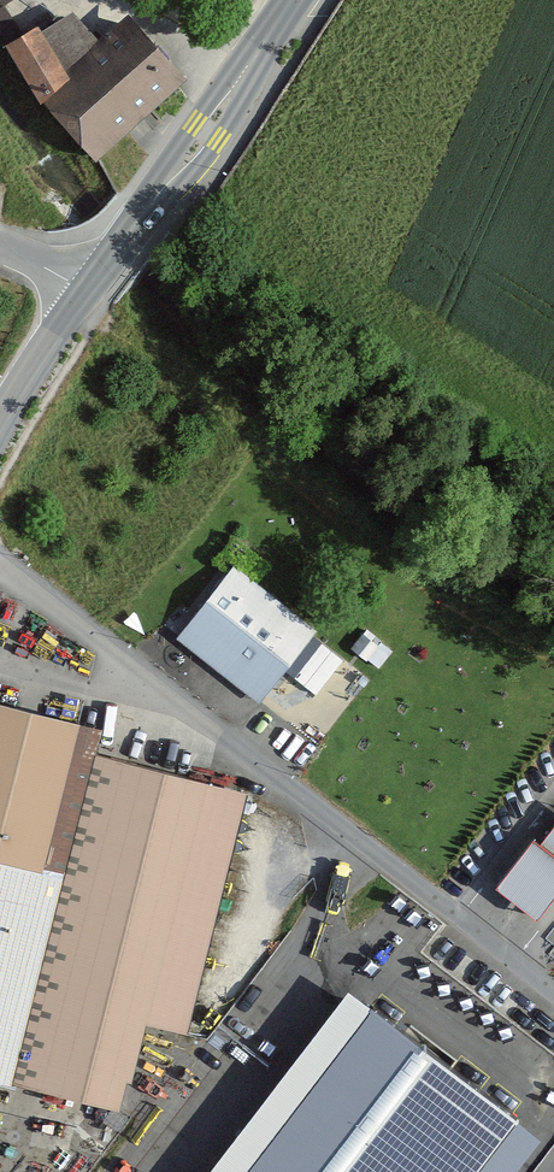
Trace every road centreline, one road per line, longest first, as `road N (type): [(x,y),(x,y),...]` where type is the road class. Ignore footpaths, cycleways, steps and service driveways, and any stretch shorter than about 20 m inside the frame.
road 1 (track): [(78,304),(193,382),(384,550),(553,658)]
road 2 (secondary): [(88,291),(288,0)]
road 3 (secondary): [(0,419),(88,291)]

